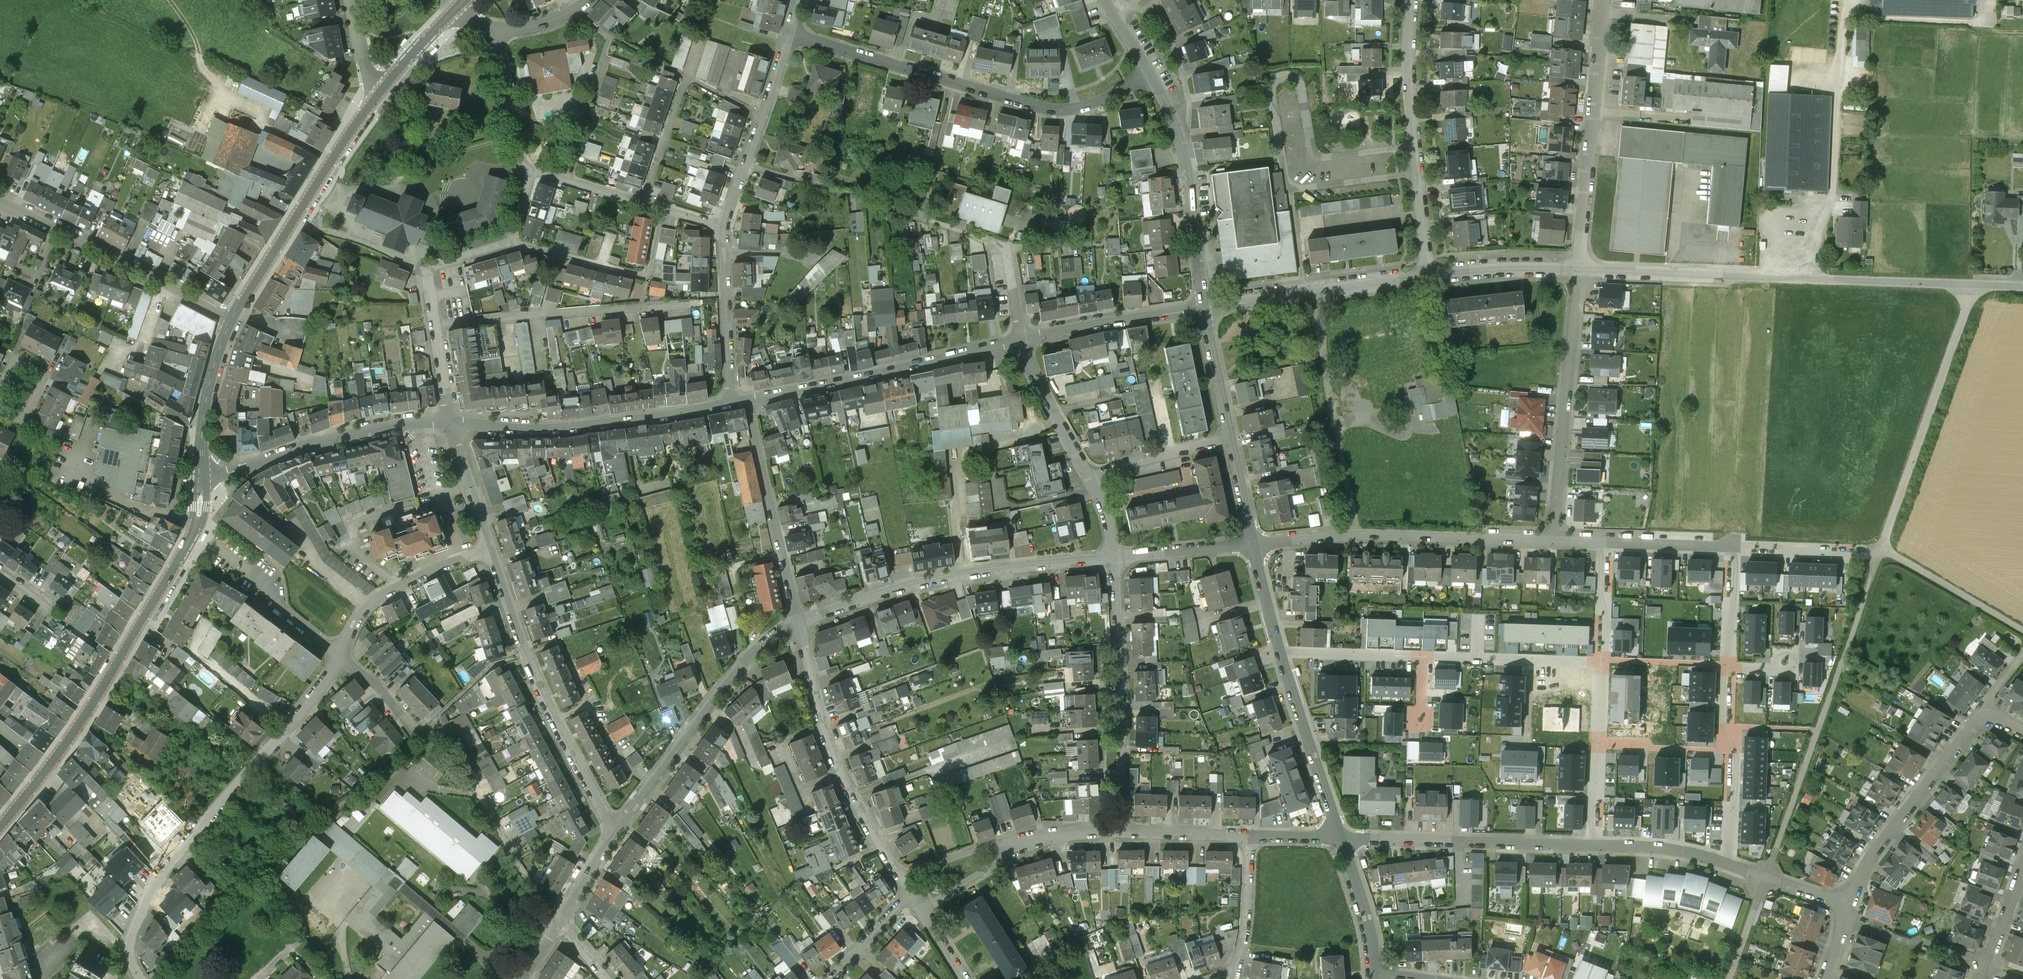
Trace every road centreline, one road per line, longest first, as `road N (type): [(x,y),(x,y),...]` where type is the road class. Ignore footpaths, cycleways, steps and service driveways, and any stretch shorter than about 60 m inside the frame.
road 1 (tertiary): [(0,827),(81,722),(182,555),(197,524),(203,476)]
road 2 (residential): [(341,658),(147,897),(129,951),(142,978)]
road 3 (residential): [(1579,270),(1973,286)]
road 4 (residential): [(1152,76),(1101,103),(1051,111),(792,36)]
road 5 (residential): [(798,621),(965,574),(1115,559)]
road 6 (residential): [(492,546),(528,654),(617,829)]
road 7 (residential): [(451,422),(560,427),(732,402)]
road 8 (residential): [(748,400),(1022,342)]
road 9 (residential): [(617,829),(738,667),(798,621)]
road 10 (residential): [(902,876),(842,774),(798,621)]
road 11 (residential): [(1115,559),(1121,834)]
road 12 (residential): [(1849,906),(1870,863),(1981,720),(1994,718),(2022,735)]
road 13 (residential): [(1424,274),(1411,0)]
road 14 (residential): [(1579,270),(1553,541)]
road 15 (residential): [(1602,0),(1579,270)]
road 16 (tertiary): [(234,317),(378,95)]
road 17 (residential): [(0,199),(234,317)]
road 18 (residential): [(203,476),(350,434),(451,422)]
road 19 (residential): [(1342,838),(1594,845)]
road 20 (residential): [(436,324),(687,304)]
road 21 (unclassified): [(1356,536),(1315,289)]
road 22 (residential): [(798,621),(748,400)]
road 23 (residential): [(512,241),(642,276),(650,271),(663,209)]
road 24 (residential): [(724,230),(792,36)]
road 25 (residential): [(1736,546),(1723,751)]
road 26 (residential): [(1356,536),(1553,541)]
road 27 (residential): [(492,546),(385,595),(341,658)]
road 28 (residential): [(1281,654),(1342,838)]
road 29 (residential): [(1022,342),(1204,307)]
road 30 (residential): [(1204,307),(1175,125)]
road 31 (residential): [(1423,658),(1601,660)]
road 32 (residential): [(732,402),(724,230)]
road 33 (tertiary): [(203,476),(205,409),(234,317)]
road 34 (residential): [(1112,10),(1133,7),(1163,25),(1188,89),(1175,125)]
road 35 (residential): [(1424,274),(1579,270)]
road 36 (residential): [(1022,342),(1089,477)]
road 37 (residential): [(1089,477),(1232,438)]
road 38 (residential): [(496,33),(519,154),(532,169)]
road 39 (residential): [(1234,978),(1250,836)]
road 40 (residential): [(1281,654),(1423,658)]
road 41 (residential): [(436,324),(433,265),(512,241)]
road 42 (residential): [(1342,838),(1373,937),(1376,974)]
road 43 (residential): [(1115,559),(1254,545)]
road 44 (residential): [(532,169),(663,209)]
road 45 (residential): [(1594,845),(1665,847),(1728,863)]
road 46 (residential): [(1204,307),(1232,438)]
road 47 (residential): [(451,422),(492,546)]
road 48 (residential): [(1121,834),(1250,836)]
road 49 (residential): [(1728,863),(1849,906)]
road 50 (residential): [(249,571),(341,658)]
road 51 (residential): [(1597,748),(1723,751)]
road 52 (residential): [(1723,751),(1735,751),(1728,863)]
road 53 (tertiary): [(378,95),(459,3)]
road 54 (residential): [(1018,844),(902,876)]

